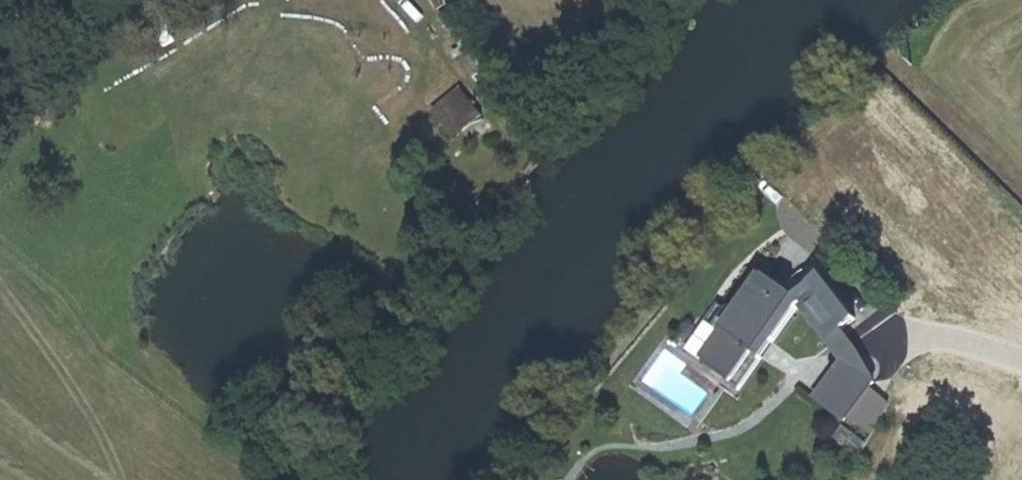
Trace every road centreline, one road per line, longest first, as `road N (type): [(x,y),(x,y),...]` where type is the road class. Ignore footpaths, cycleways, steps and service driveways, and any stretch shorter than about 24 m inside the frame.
road 1 (track): [(51,468),(40,338),(0,277)]

